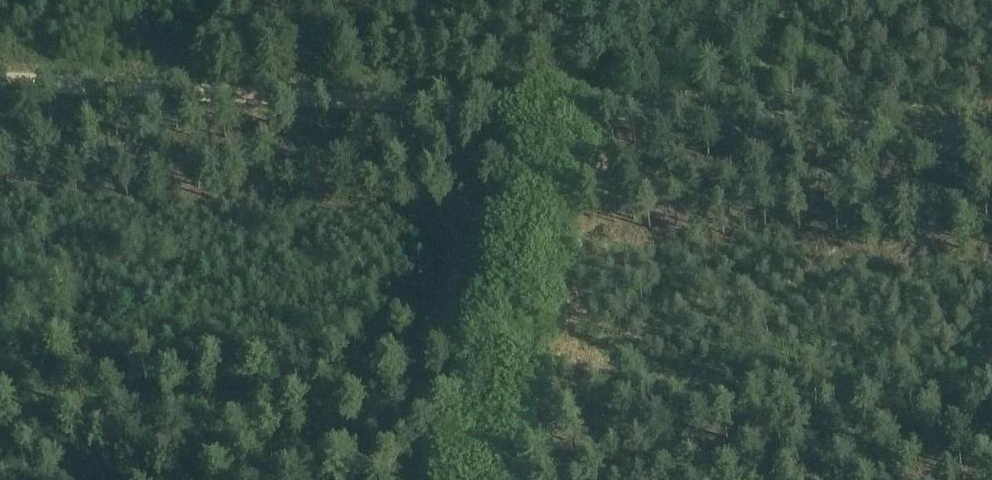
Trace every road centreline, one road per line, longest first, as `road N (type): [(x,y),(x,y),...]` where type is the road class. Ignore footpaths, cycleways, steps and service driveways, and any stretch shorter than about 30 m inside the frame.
road 1 (track): [(0,71),(991,122)]
road 2 (track): [(490,479),(575,0)]

